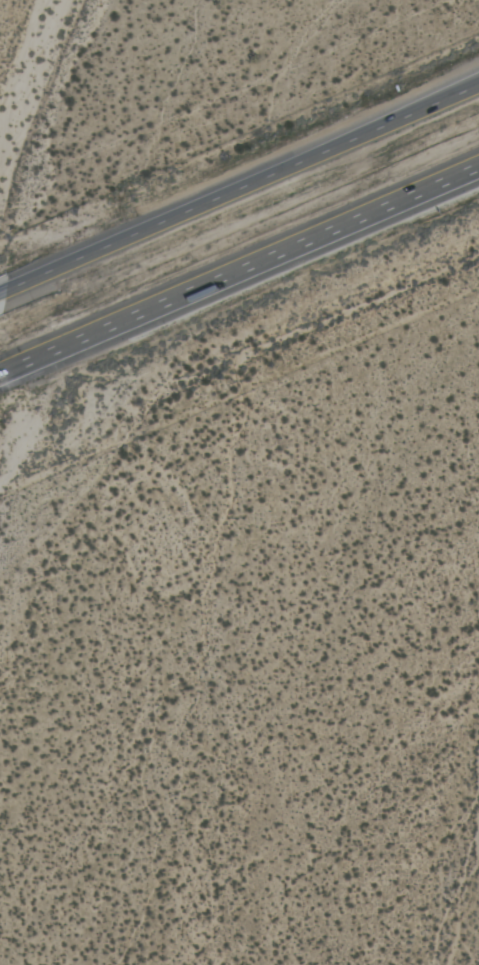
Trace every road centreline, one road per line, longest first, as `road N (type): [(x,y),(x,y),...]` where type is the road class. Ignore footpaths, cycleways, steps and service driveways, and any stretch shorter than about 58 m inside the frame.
road 1 (motorway): [(0,379),(478,170)]
road 2 (motorway): [(478,83),(7,292)]

